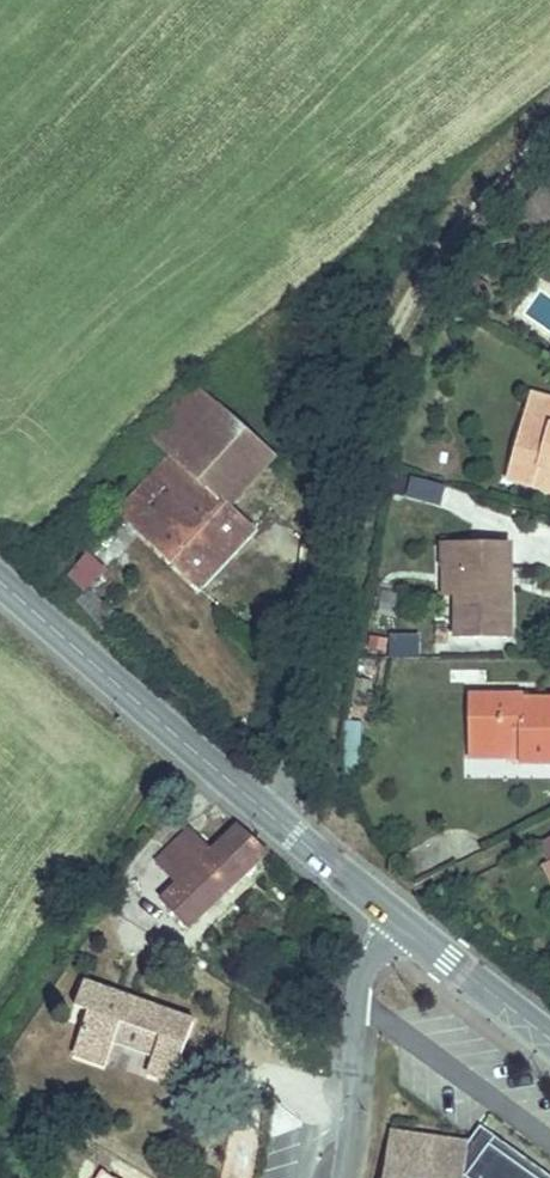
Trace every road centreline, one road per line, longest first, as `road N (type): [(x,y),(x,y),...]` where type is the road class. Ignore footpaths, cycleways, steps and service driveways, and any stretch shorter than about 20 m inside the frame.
road 1 (track): [(263,807),(282,757),(362,372),(473,215),(549,136)]
road 2 (tertiary): [(399,921),(0,580)]
road 3 (residential): [(343,1177),(362,972),(399,921)]
road 4 (tertiary): [(549,1037),(399,921)]

